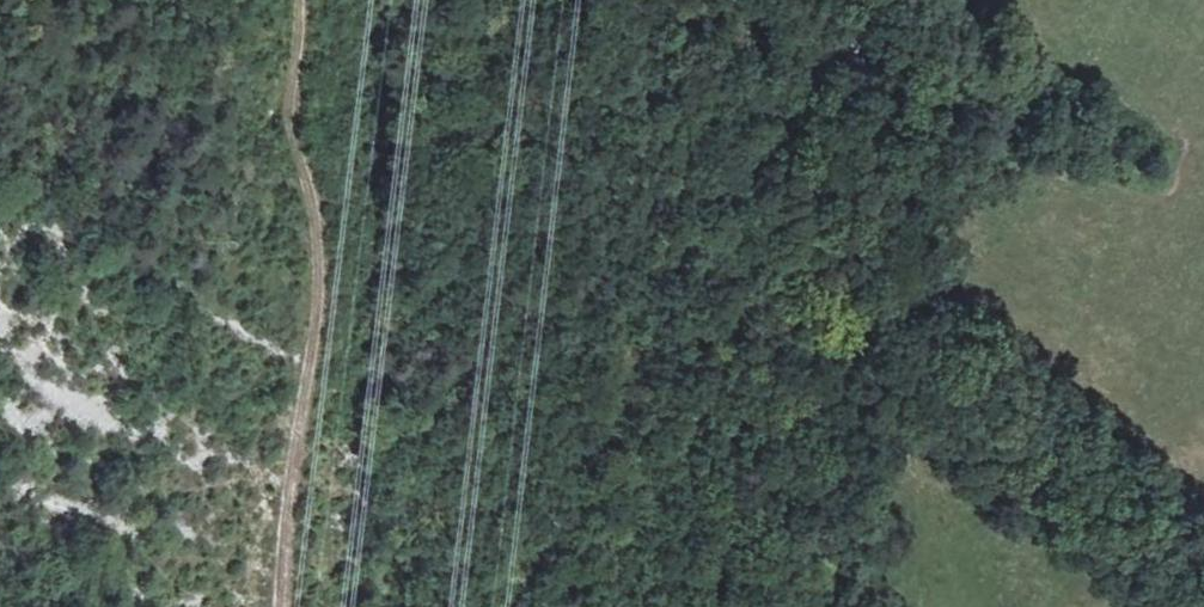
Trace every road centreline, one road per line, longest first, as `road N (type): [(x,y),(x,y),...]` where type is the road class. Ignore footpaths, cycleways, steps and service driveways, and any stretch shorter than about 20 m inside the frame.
road 1 (track): [(828,0),(814,33),(681,149),(562,299),(445,606)]
road 2 (track): [(299,0),(297,54),(327,225),(279,546),(284,606)]
road 3 (track): [(814,33),(771,167),(731,551),(714,606)]

